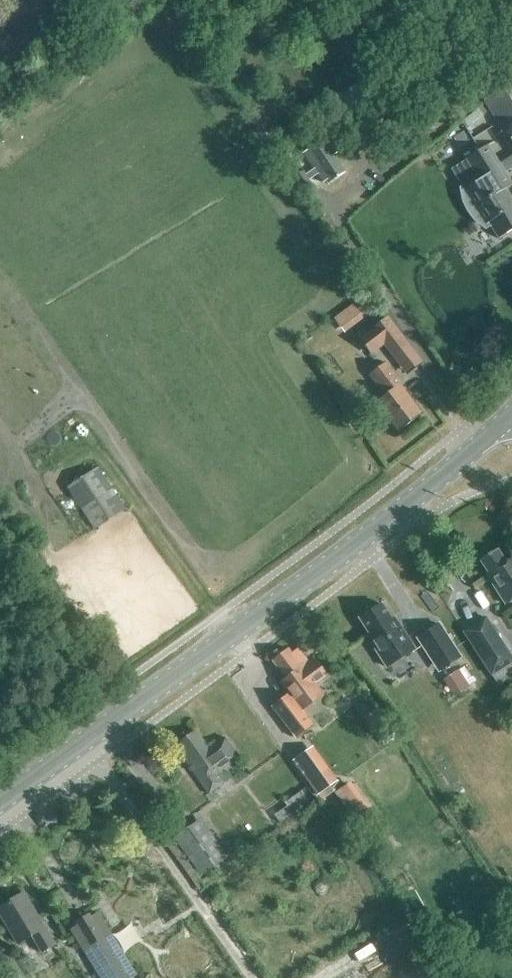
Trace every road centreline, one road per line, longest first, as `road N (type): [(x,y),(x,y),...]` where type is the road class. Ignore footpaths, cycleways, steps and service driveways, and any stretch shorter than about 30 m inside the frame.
road 1 (primary): [(0,802),(353,547),(511,414)]

